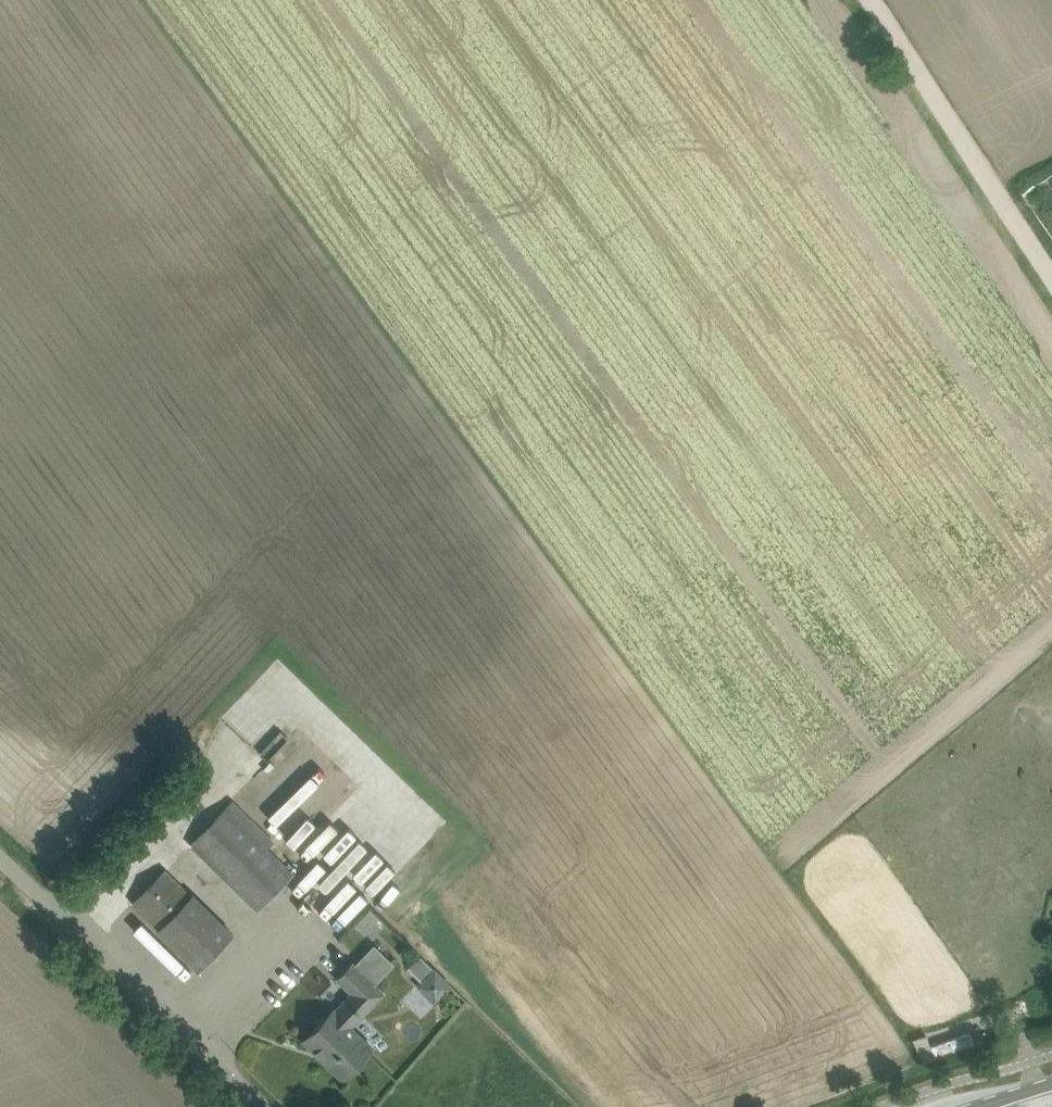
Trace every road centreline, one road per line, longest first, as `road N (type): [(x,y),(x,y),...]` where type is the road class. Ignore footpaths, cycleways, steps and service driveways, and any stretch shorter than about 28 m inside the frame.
road 1 (unclassified): [(0,856),(265,1106)]
road 2 (track): [(1007,189),(876,0)]

